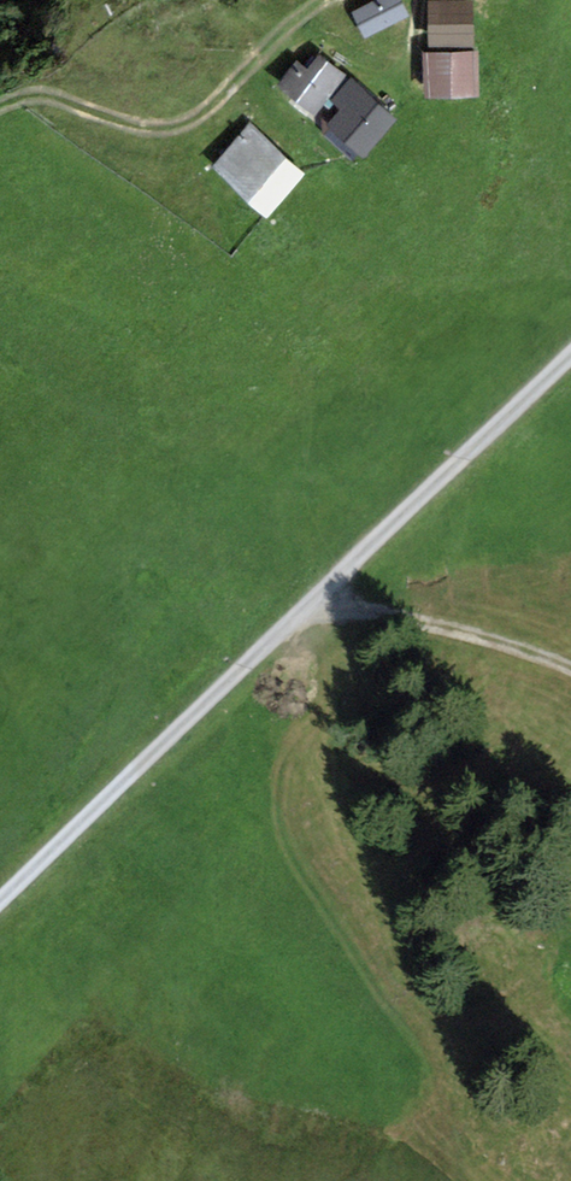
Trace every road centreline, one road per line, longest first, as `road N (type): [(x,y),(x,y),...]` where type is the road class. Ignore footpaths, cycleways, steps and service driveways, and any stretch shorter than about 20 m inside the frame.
road 1 (track): [(570,359),(0,913)]
road 2 (track): [(570,673),(518,638),(377,615),(339,582)]

